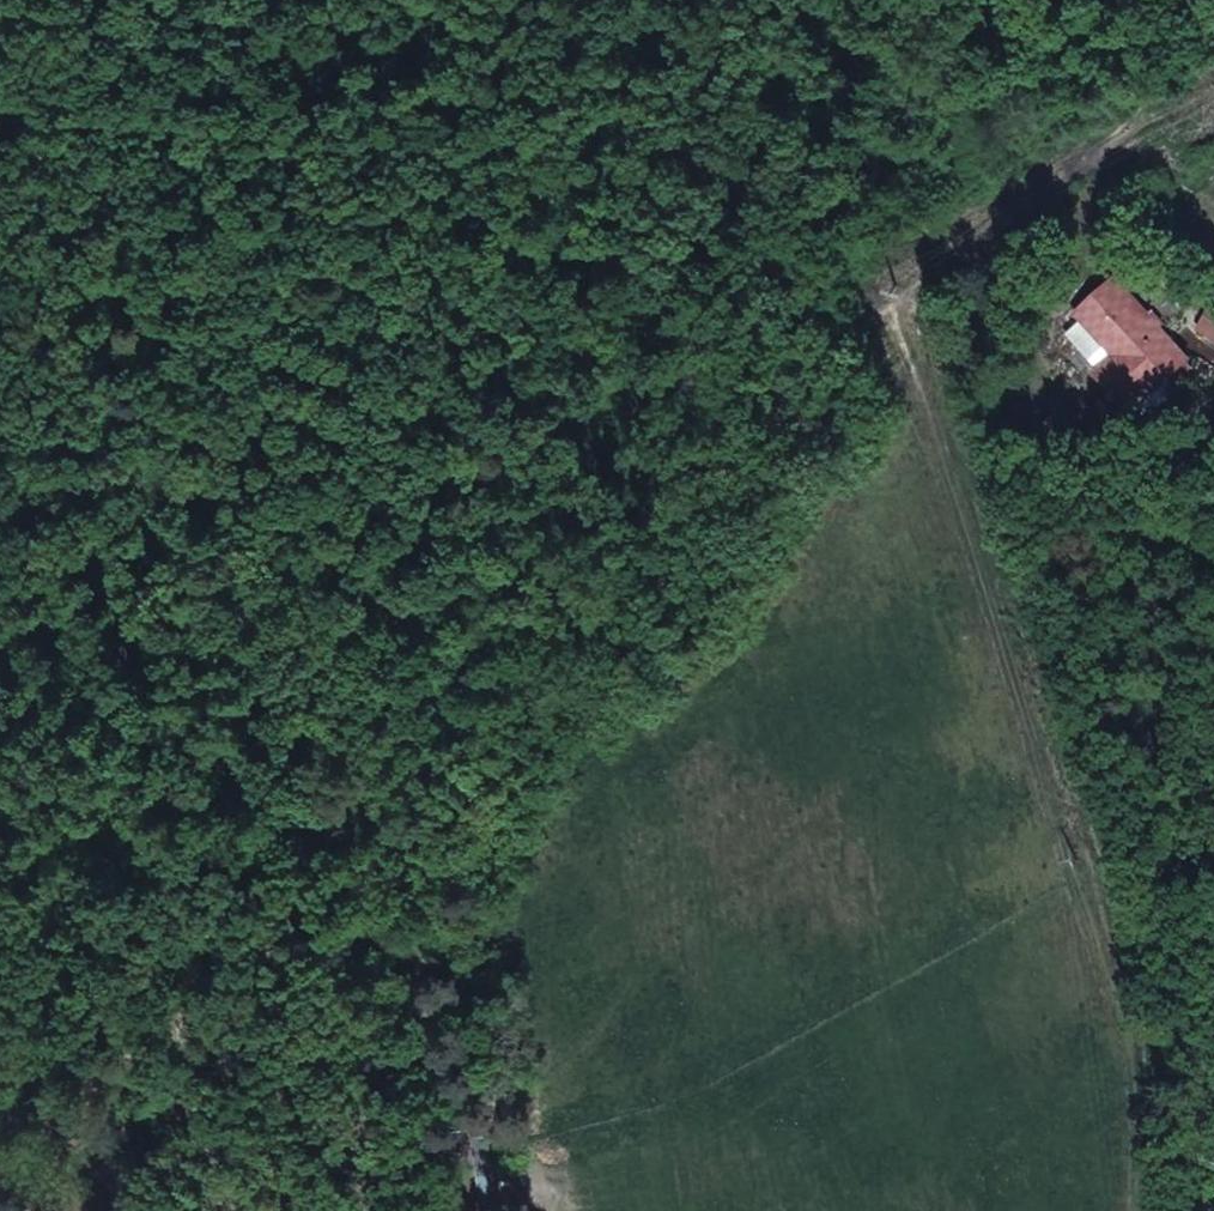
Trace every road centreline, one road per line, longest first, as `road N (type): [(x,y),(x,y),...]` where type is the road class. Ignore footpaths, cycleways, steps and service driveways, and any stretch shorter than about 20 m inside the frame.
road 1 (track): [(0,1089),(283,861),(893,307),(995,249),(1213,32)]
road 2 (track): [(893,307),(1185,1210)]

